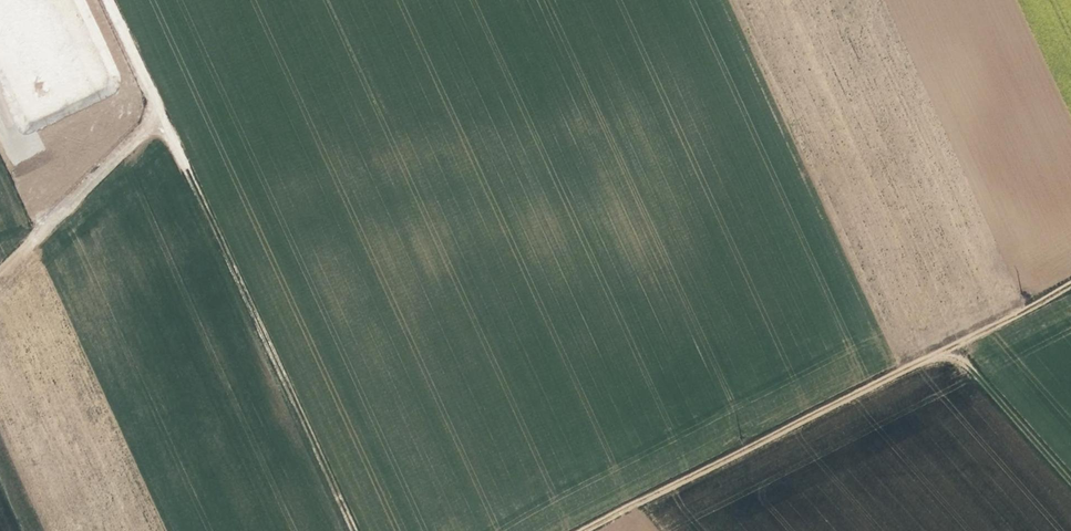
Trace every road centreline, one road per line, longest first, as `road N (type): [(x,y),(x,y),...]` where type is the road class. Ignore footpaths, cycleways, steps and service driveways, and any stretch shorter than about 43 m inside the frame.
road 1 (track): [(1070,284),(583,530)]
road 2 (track): [(357,530),(159,113)]
road 3 (track): [(0,271),(159,113)]
road 4 (track): [(1070,482),(948,347)]
road 5 (track): [(159,113),(108,0)]

